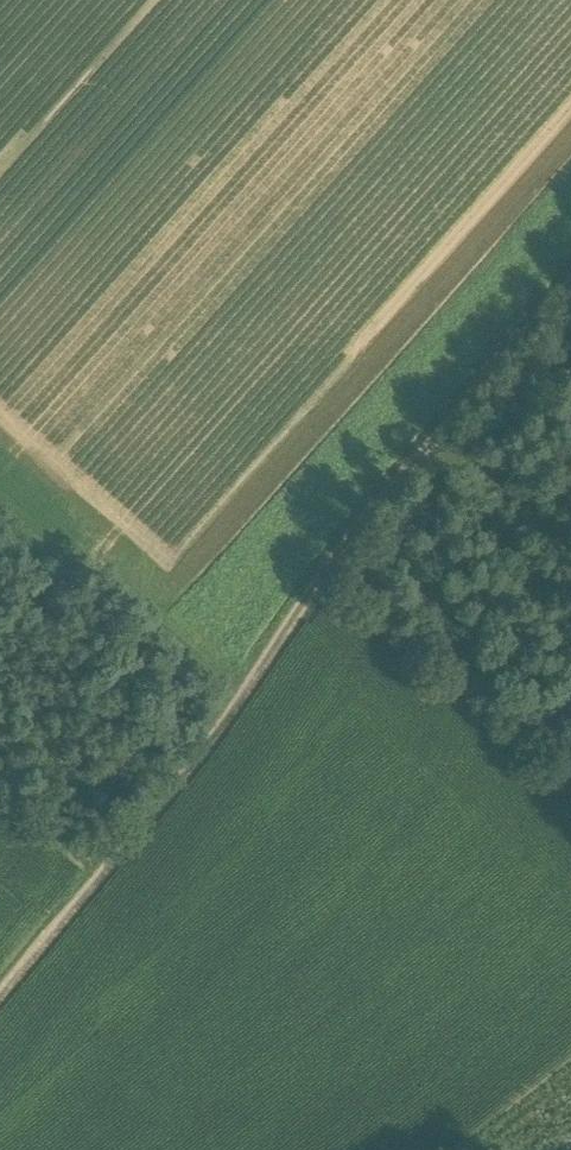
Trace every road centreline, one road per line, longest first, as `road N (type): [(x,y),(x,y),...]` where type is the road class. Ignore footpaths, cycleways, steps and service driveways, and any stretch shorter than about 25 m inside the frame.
road 1 (track): [(0,997),(570,310)]
road 2 (track): [(453,451),(570,564)]

